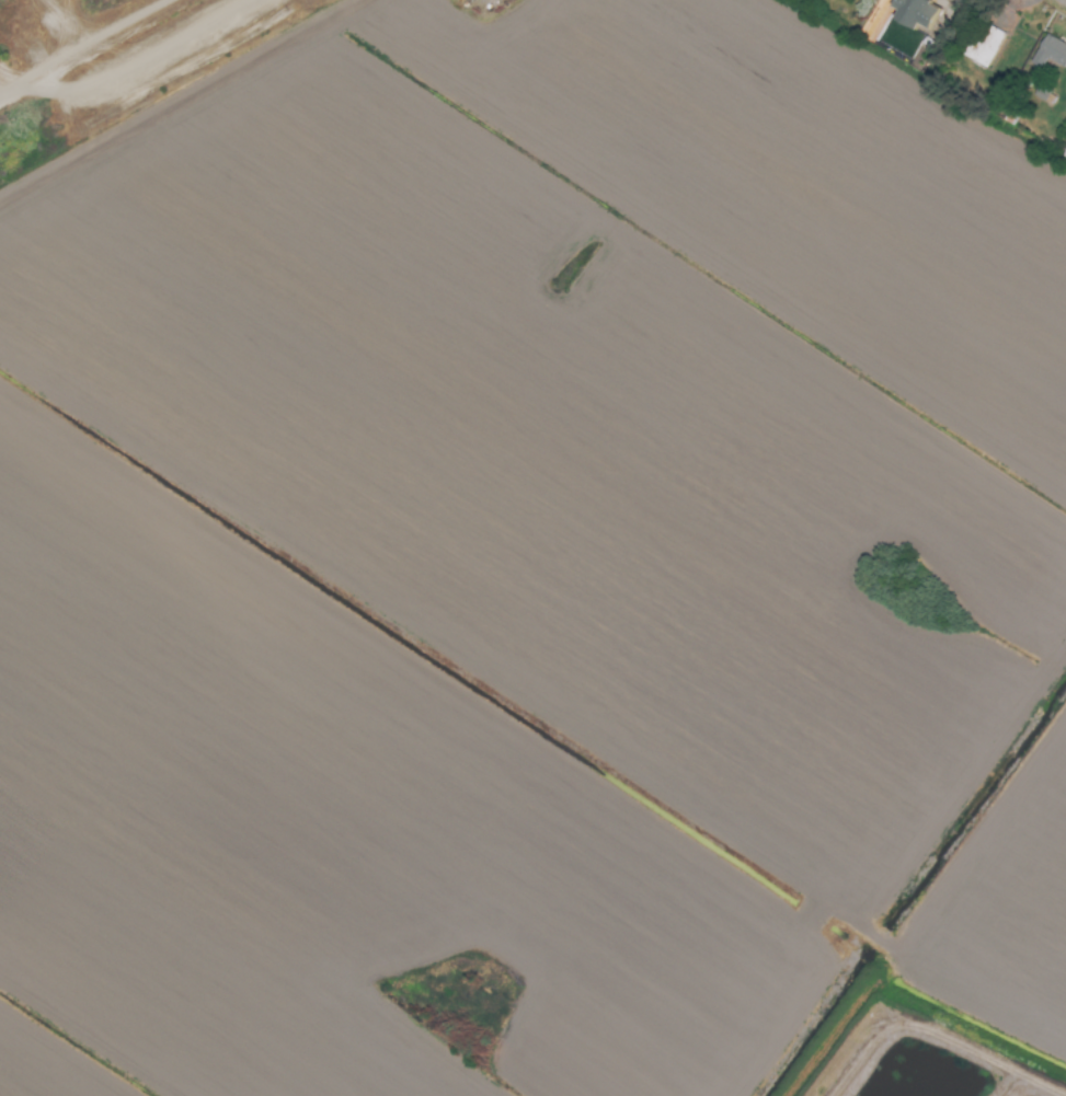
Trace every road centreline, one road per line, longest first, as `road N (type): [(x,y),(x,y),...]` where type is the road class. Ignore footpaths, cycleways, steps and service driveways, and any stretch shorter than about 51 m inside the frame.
road 1 (track): [(0,366),(844,947)]
road 2 (track): [(779,1035),(1065,642)]
road 3 (track): [(0,204),(352,0)]
road 4 (track): [(840,1095),(894,1023),(1050,1095)]
road 5 (residential): [(175,0),(0,95)]
road 6 (track): [(421,0),(484,39),(526,0)]

